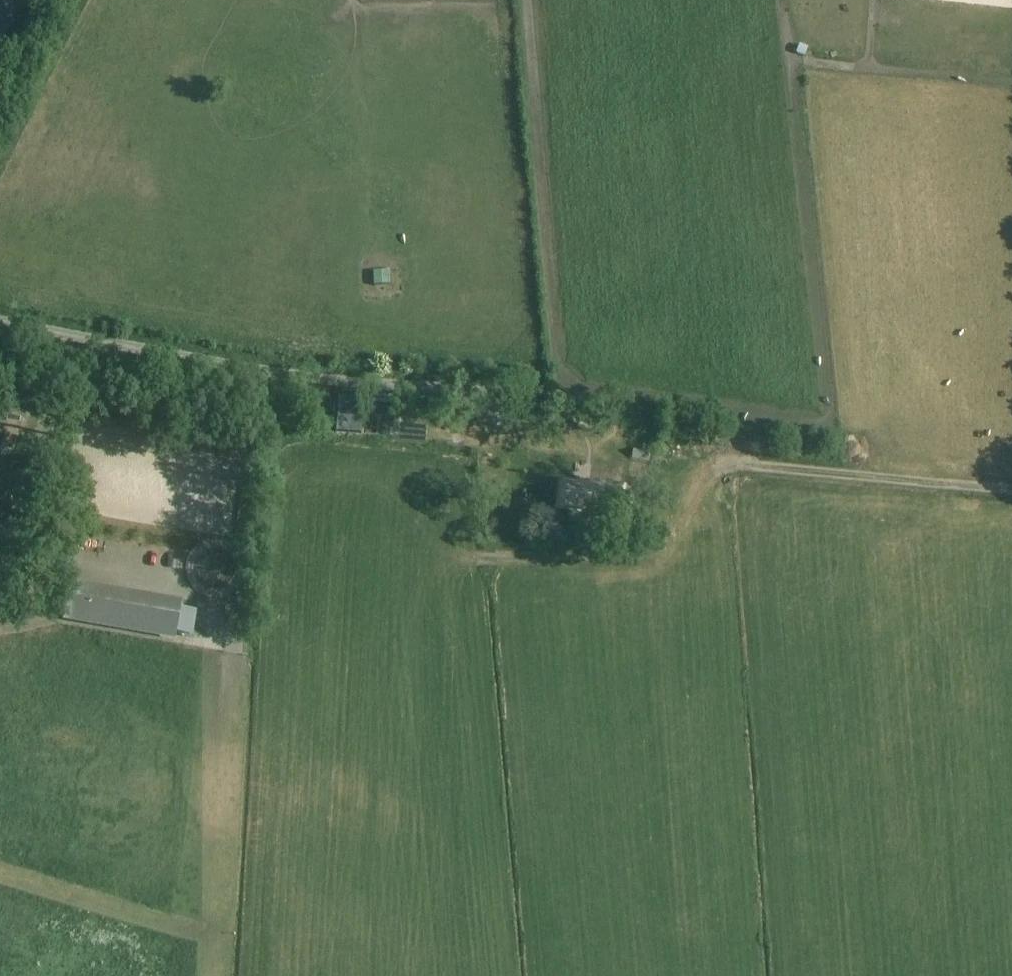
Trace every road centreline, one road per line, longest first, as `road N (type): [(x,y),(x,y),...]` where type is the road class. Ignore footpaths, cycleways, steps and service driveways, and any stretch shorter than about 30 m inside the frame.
road 1 (unclassified): [(1011,480),(283,417),(0,374)]

